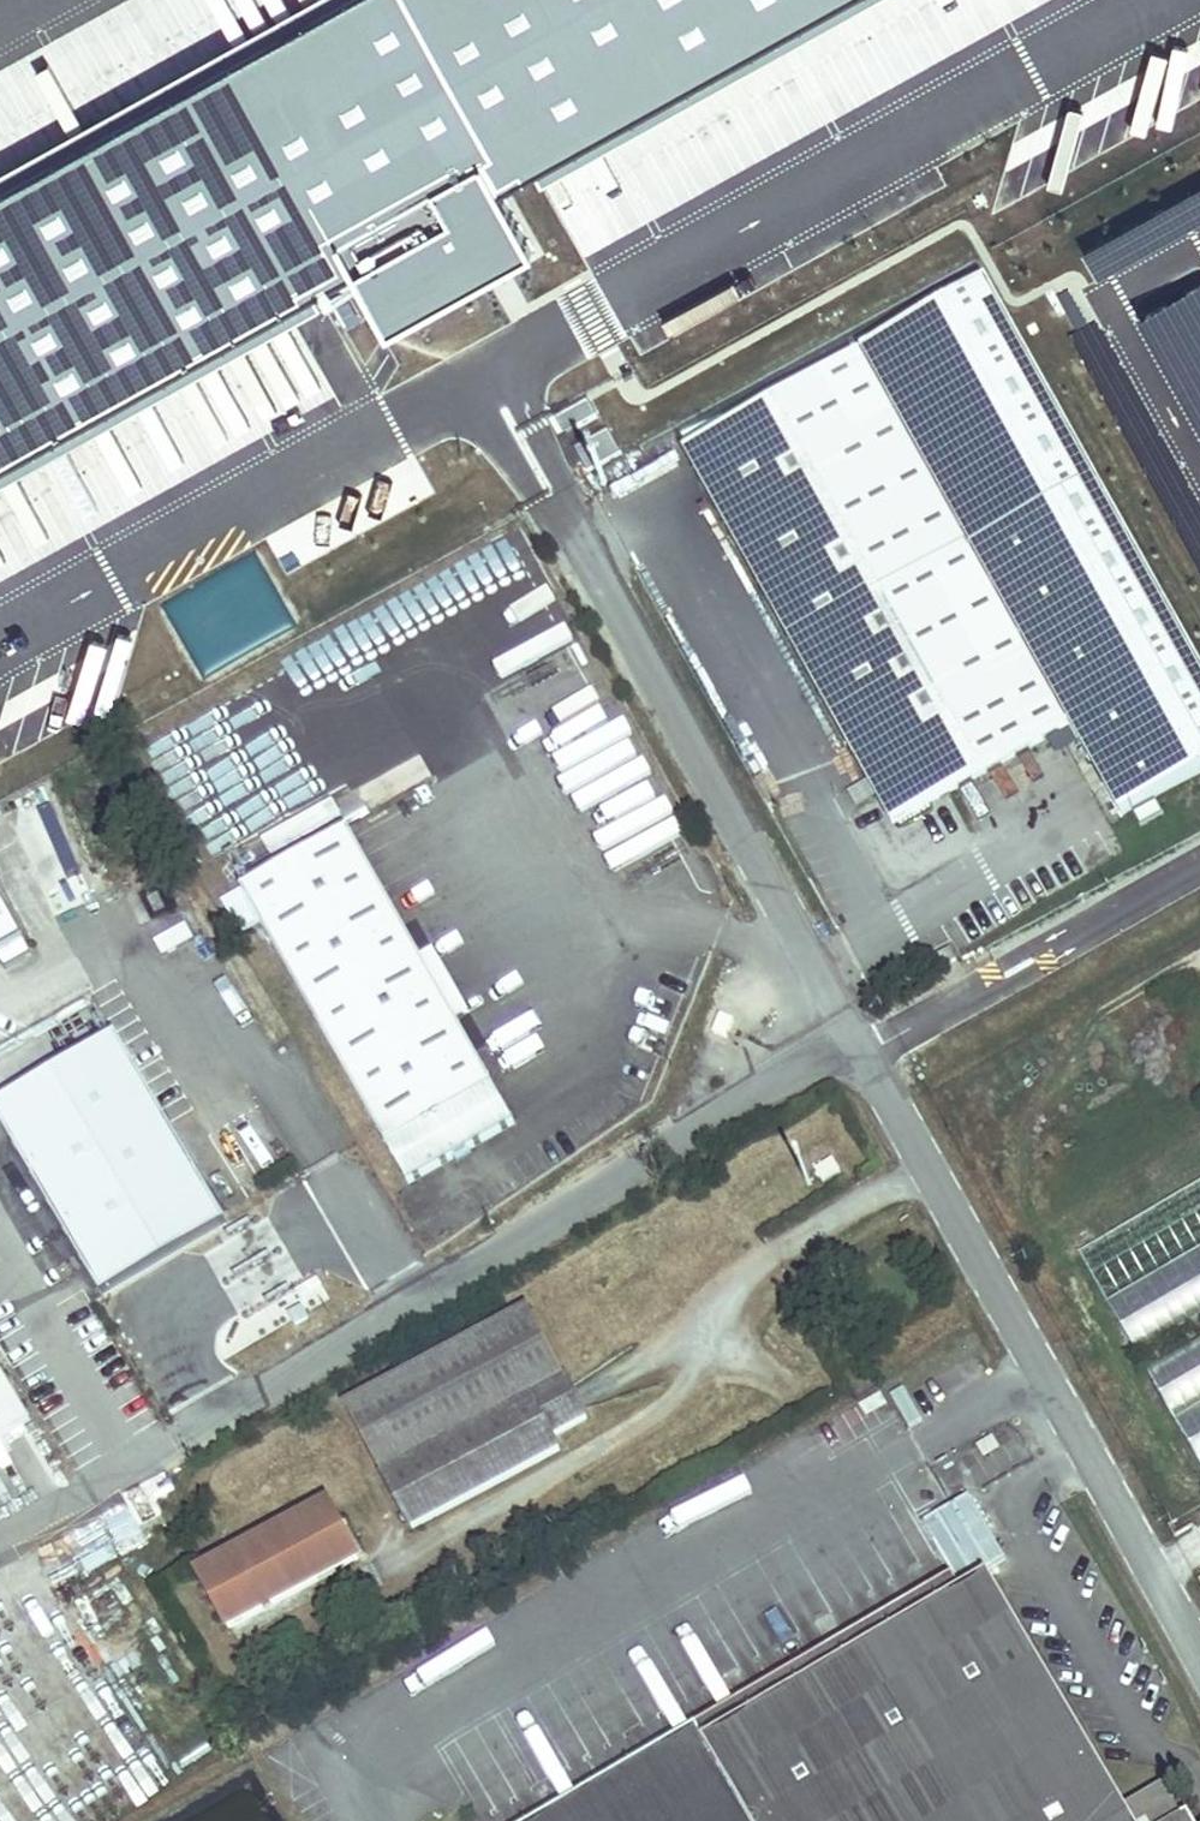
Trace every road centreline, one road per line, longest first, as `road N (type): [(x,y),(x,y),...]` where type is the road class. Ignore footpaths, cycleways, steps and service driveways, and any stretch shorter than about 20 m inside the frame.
road 1 (unclassified): [(1199,1658),(589,555)]

